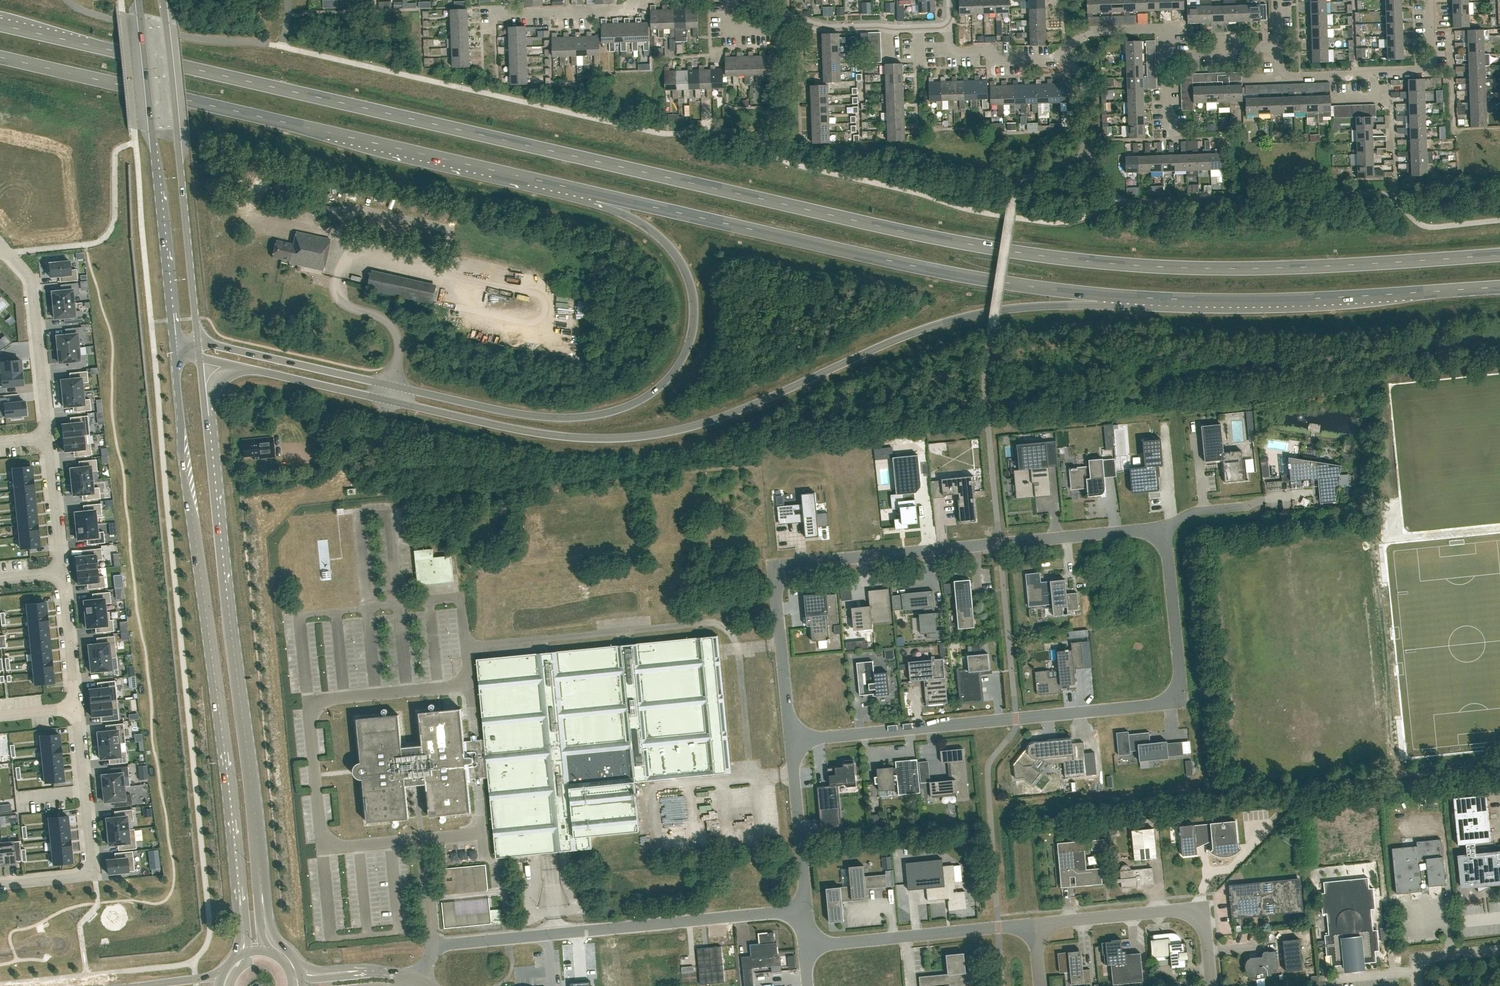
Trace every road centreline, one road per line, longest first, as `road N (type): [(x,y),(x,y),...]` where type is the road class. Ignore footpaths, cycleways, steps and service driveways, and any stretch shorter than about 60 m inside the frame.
road 1 (primary): [(1499,254),(1195,268),(1022,253),(0,24)]
road 2 (primary): [(200,359),(533,433),(630,437),(724,417),(938,324),(1099,294)]
road 3 (primary): [(598,194),(666,242),(686,271),(695,307),(693,334),(672,374),(621,409),(564,418),(506,412),(197,341)]
road 4 (primary): [(0,57),(598,194)]
road 5 (residential): [(792,740),(775,579),(788,564),(1164,535)]
road 6 (residential): [(1164,535),(1182,700),(792,740)]
road 7 (secondary): [(172,348),(239,881)]
road 8 (secondary): [(260,874),(200,359)]
road 9 (primary): [(598,194),(898,262),(1099,294)]
road 10 (residential): [(418,980),(442,945),(806,910)]
road 11 (primary): [(1099,294),(1226,301),(1499,286)]
road 12 (secondary): [(138,0),(172,348)]
road 13 (secondary): [(197,341),(163,0)]
road 14 (residential): [(1169,56),(1168,29),(1091,32),(1053,59),(1016,61),(952,52),(952,28)]
road 15 (residential): [(1035,925),(1191,910),(1204,921),(1212,985)]
road 16 (residential): [(1279,48),(1283,73),(1292,77),(1419,71),(1430,59),(1428,0)]
road 17 (residential): [(805,947),(1035,925)]
road 18 (residential): [(0,243),(31,277),(48,437)]
road 19 (residential): [(84,790),(94,874),(0,884)]
road 20 (residential): [(806,910),(792,740)]
road 21 (residential): [(61,572),(75,710)]
road 22 (residential): [(48,437),(61,572)]
road 23 (residential): [(890,30),(828,29),(763,9)]
road 24 (residential): [(634,0),(622,11),(522,15),(511,8)]

